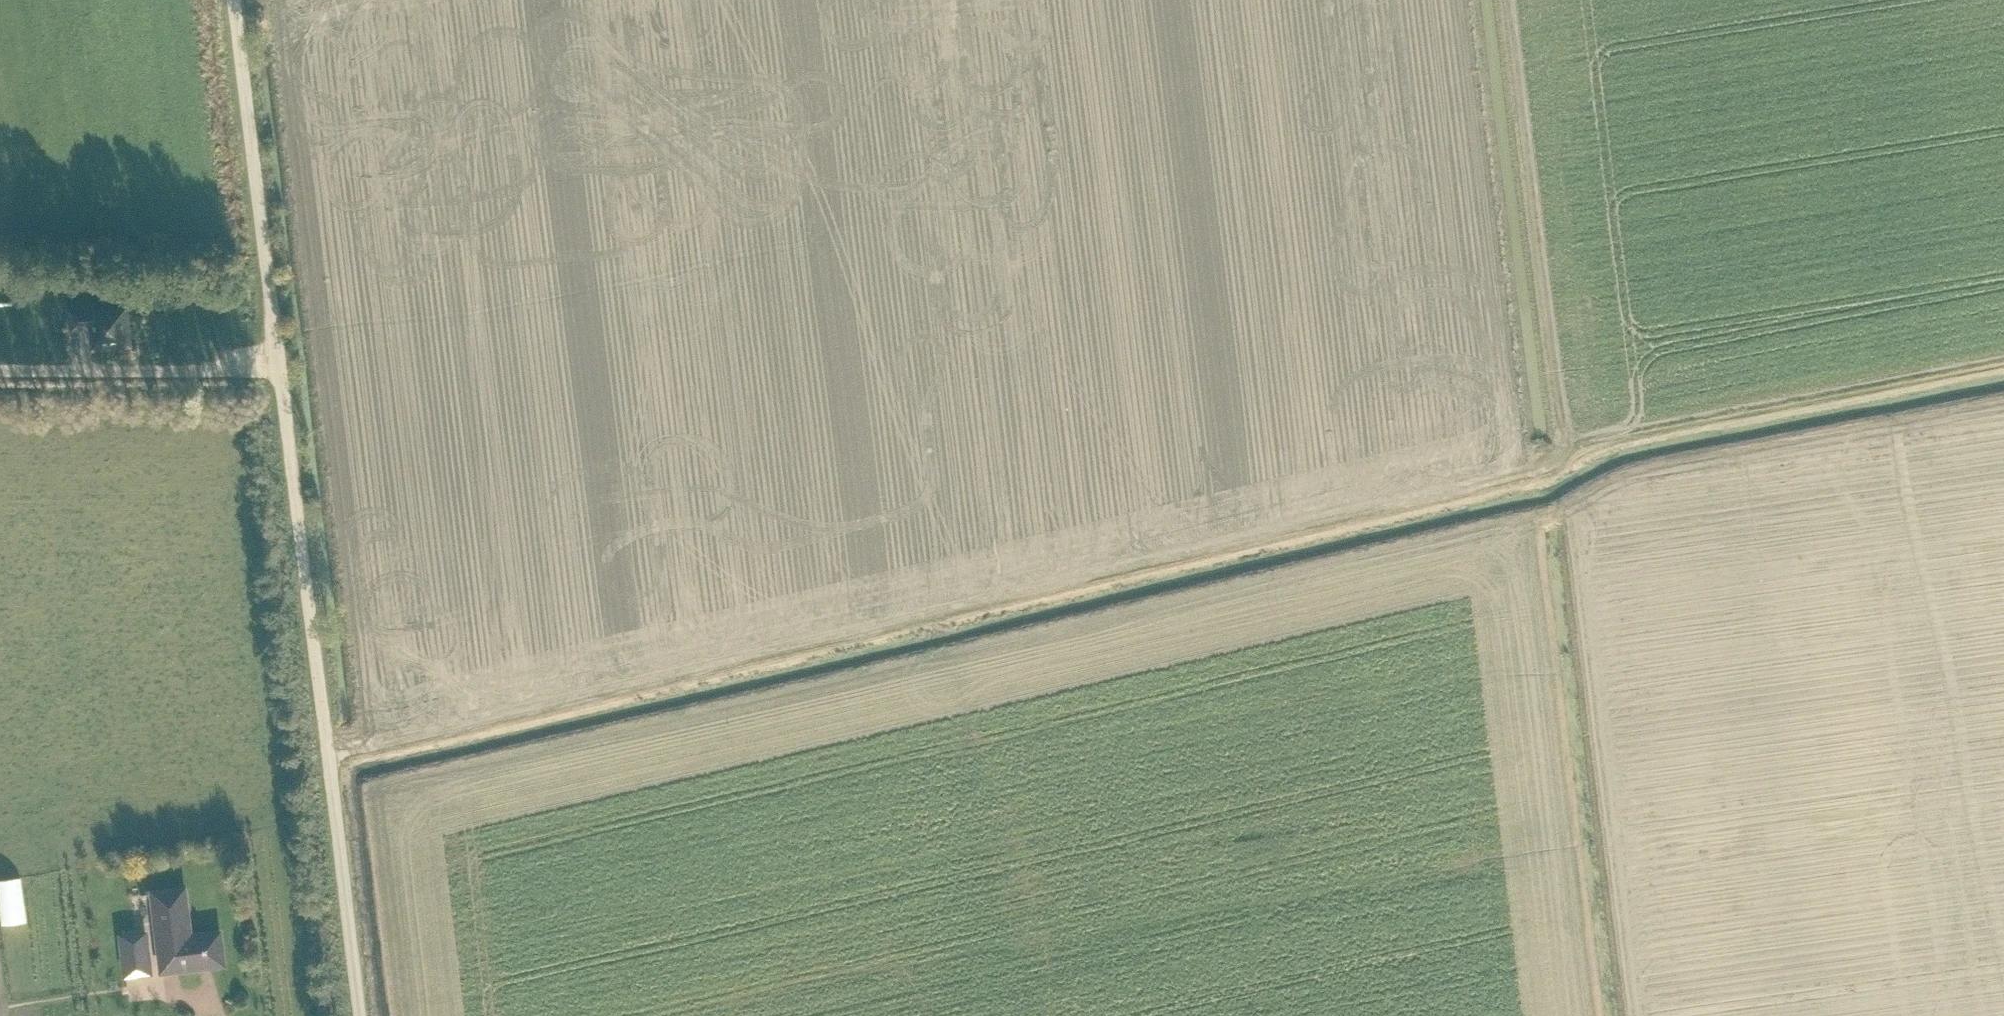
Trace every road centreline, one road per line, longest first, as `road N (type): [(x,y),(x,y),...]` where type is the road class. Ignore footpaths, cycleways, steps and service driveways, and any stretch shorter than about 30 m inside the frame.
road 1 (unclassified): [(361,1015),(232,0)]

